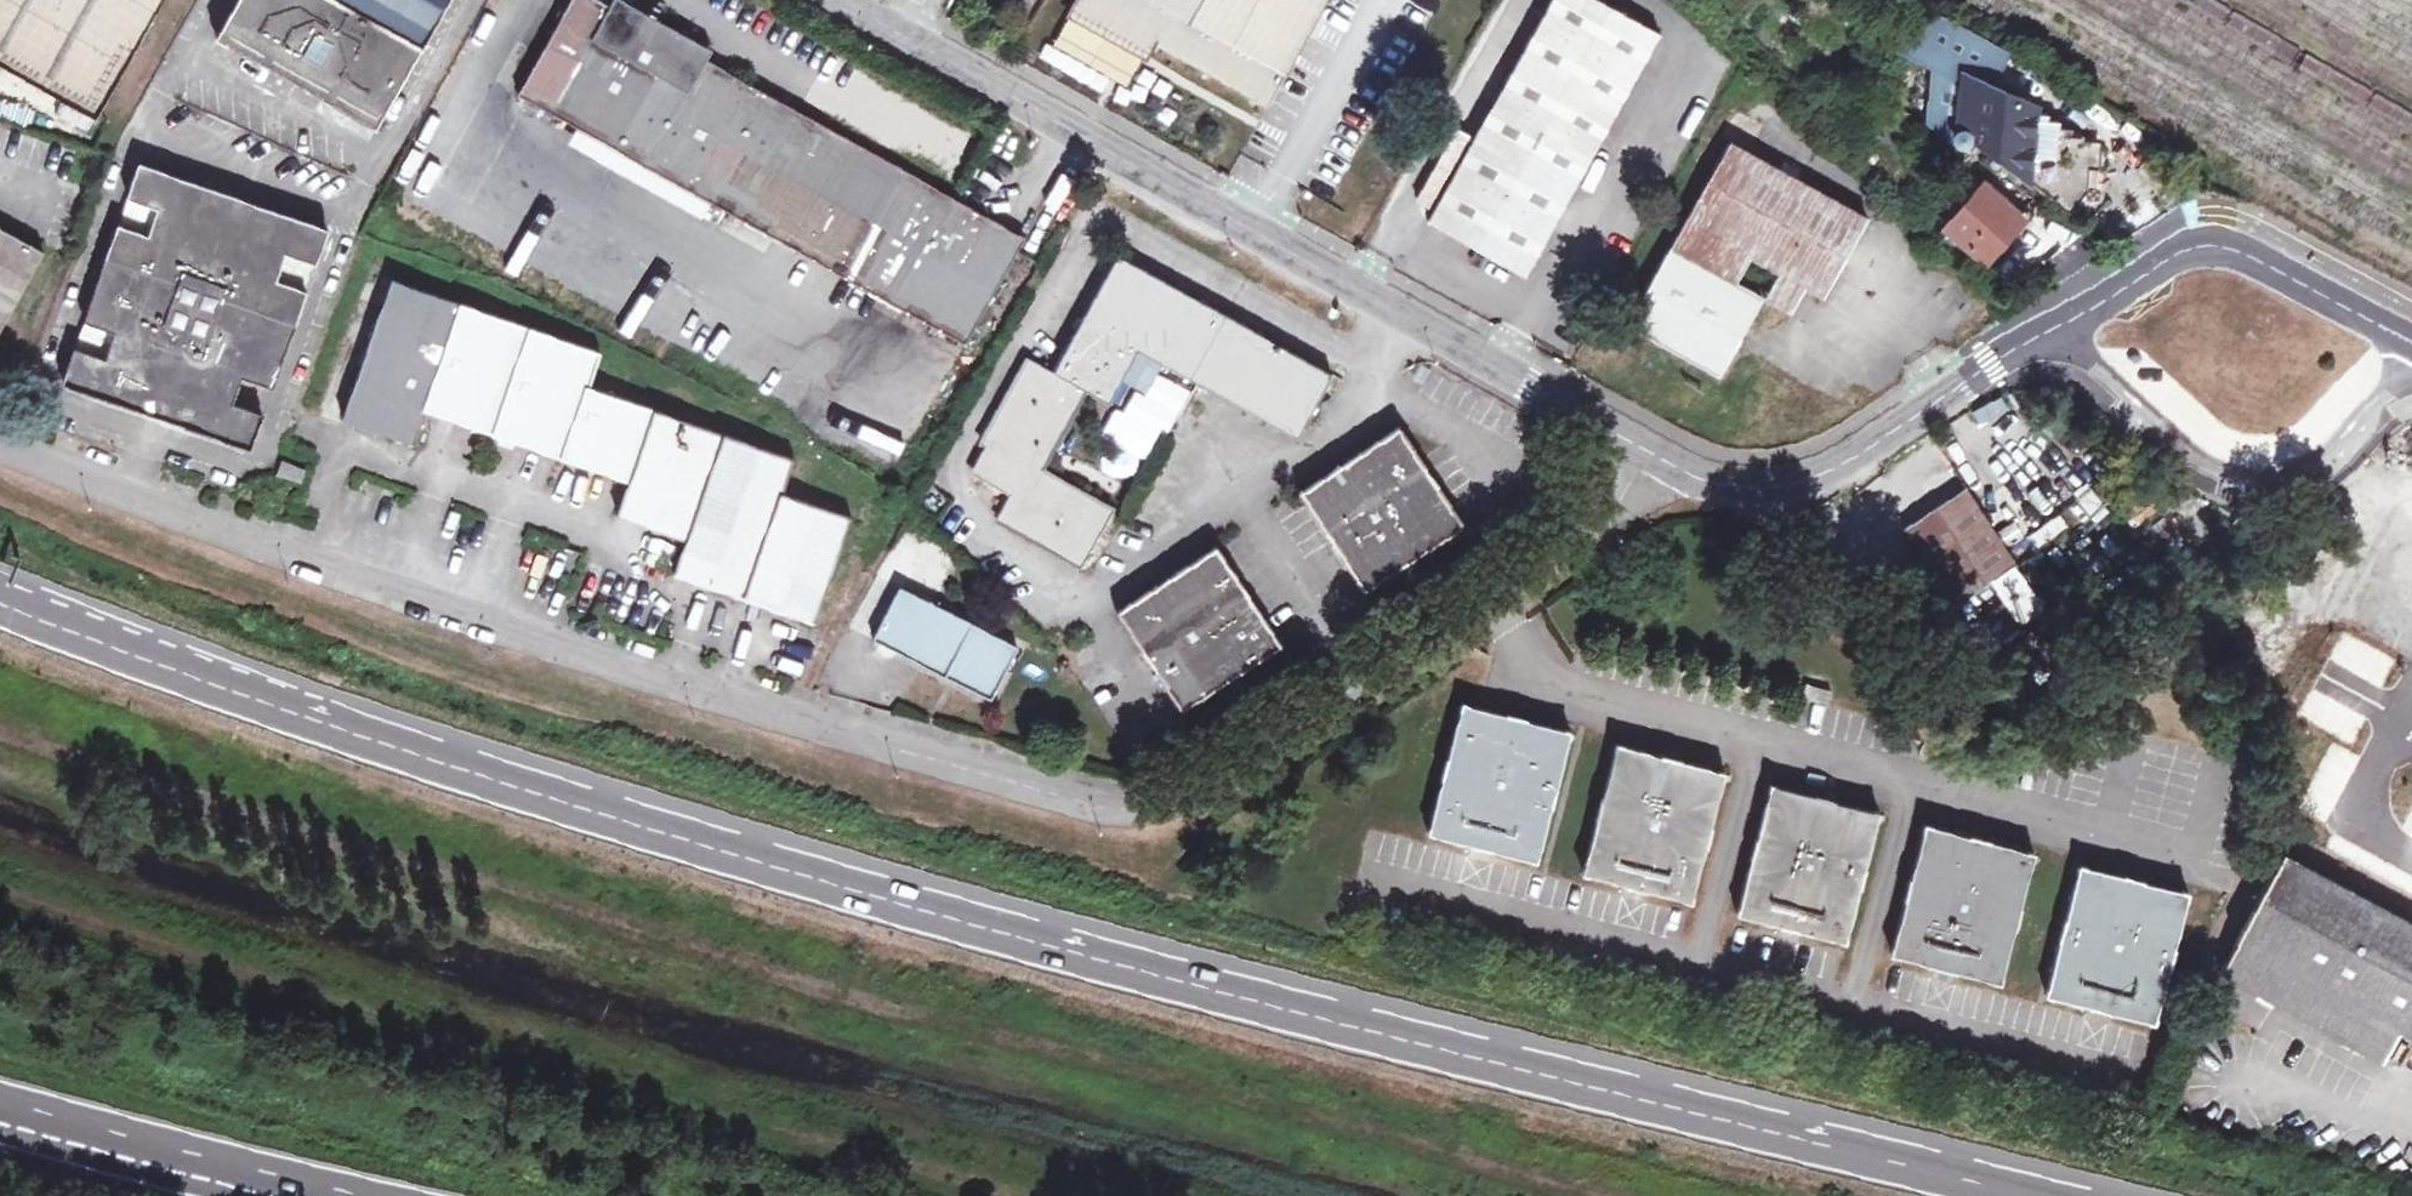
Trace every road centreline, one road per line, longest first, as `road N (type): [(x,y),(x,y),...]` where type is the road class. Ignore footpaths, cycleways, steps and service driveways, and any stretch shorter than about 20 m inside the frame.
road 1 (trunk): [(2097,1195),(1049,926),(273,705)]
road 2 (unclassified): [(1649,453),(1603,523),(1267,772),(1180,821),(1134,826),(308,566),(0,449)]
road 3 (unclassified): [(833,0),(1354,296),(1649,453)]
road 4 (unclassified): [(1649,453),(1724,485),(1786,487),(2060,323)]
road 5 (unclassified): [(2411,339),(2220,246),(2159,264),(2060,323)]
road 6 (trunk): [(0,1117),(290,1195)]
road 7 (trunk): [(273,705),(0,580)]
road 8 (trunk): [(273,705),(0,601)]

